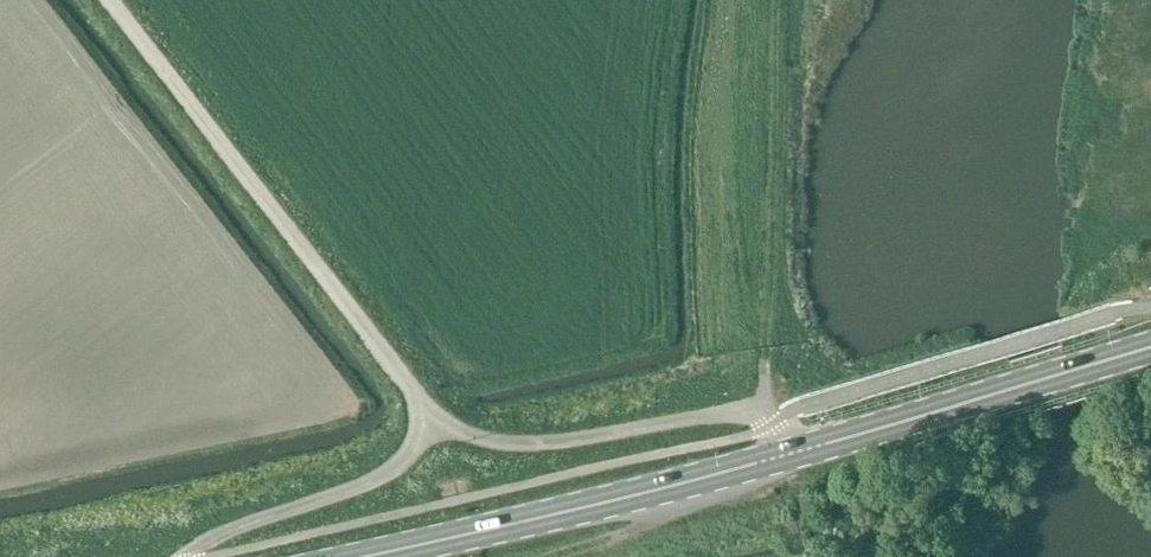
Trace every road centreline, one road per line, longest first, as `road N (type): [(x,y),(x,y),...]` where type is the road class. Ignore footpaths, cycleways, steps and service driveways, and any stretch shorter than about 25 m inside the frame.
road 1 (unclassified): [(431,422),(107,0)]
road 2 (primary): [(371,556),(559,519),(784,457)]
road 3 (unclassified): [(431,422),(467,437),(526,445),(754,415),(770,422),(784,457)]
road 4 (primary): [(784,457),(1150,347)]
road 5 (unclassified): [(191,556),(207,541),(383,478),(431,422)]
road 6 (track): [(734,169),(766,347)]
road 7 (track): [(777,259),(765,418)]

